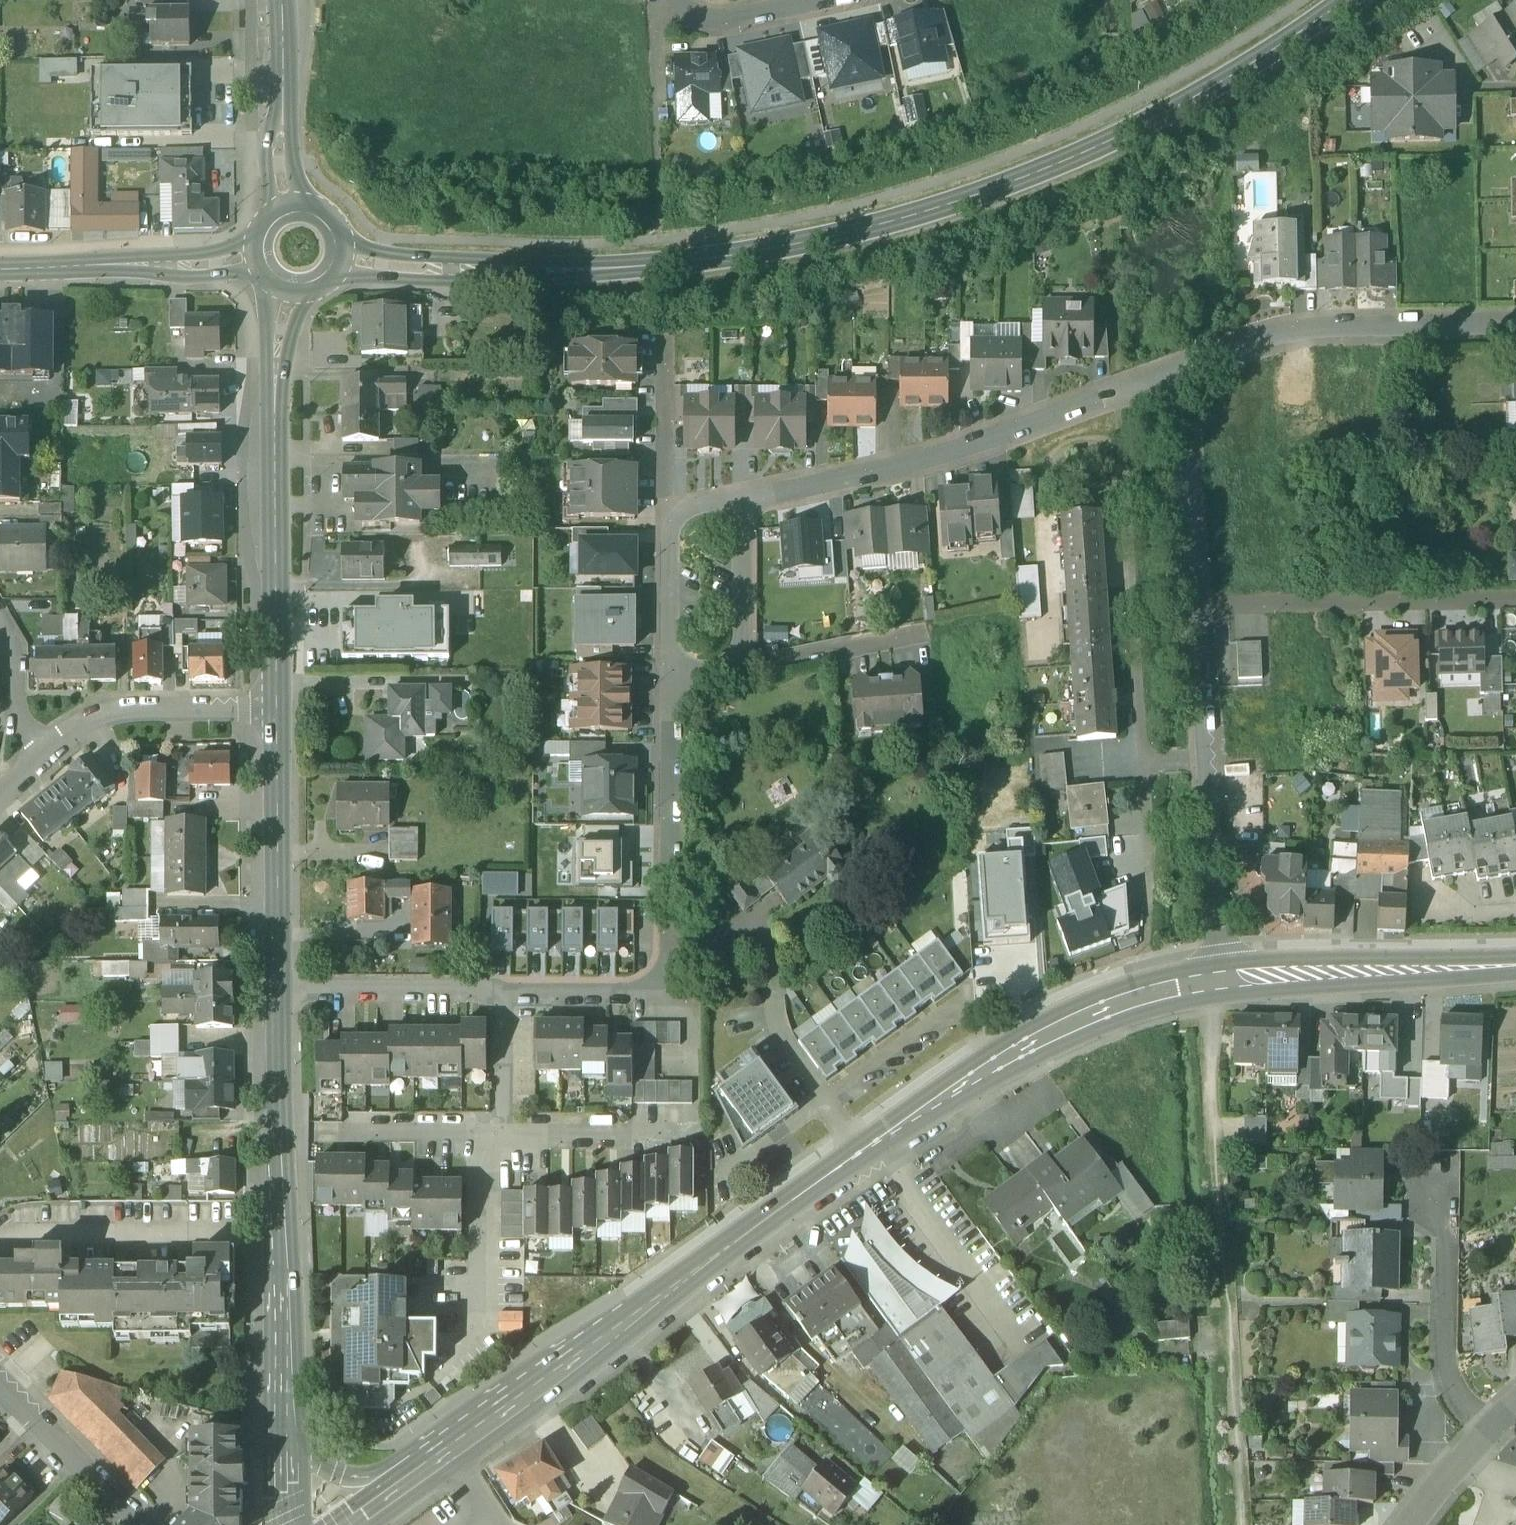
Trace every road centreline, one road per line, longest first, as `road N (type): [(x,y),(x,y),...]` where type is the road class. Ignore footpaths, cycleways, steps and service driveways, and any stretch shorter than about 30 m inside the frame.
road 1 (primary): [(1359,0),(1146,141),(802,250),(544,270),(333,258)]
road 2 (tertiary): [(580,1353),(861,1152),(1045,1037),(1162,992),(1228,980)]
road 3 (residential): [(673,684),(670,994),(278,988)]
road 4 (track): [(1241,1524),(1208,1016),(1228,980)]
road 5 (residential): [(1186,370),(933,461),(747,500)]
road 6 (tertiary): [(277,706),(276,373),(290,283)]
road 7 (tertiary): [(284,1405),(278,988)]
road 8 (residential): [(1228,980),(1201,604)]
road 9 (tertiary): [(580,1353),(489,1396),(376,1474),(350,1478),(318,1463),(284,1405)]
road 10 (residential): [(1515,324),(1332,328),(1186,370)]
road 11 (residential): [(1515,603),(1201,604)]
road 12 (residential): [(277,706),(115,712),(84,723),(0,793)]
road 13 (tertiary): [(1228,980),(1515,965)]
road 14 (tertiary): [(351,1524),(580,1353)]
road 15 (tertiary): [(278,988),(277,706)]
road 16 (secondary): [(264,255),(218,263),(0,263)]
road 17 (residential): [(673,684),(723,680),(744,669),(750,649),(747,500)]
road 18 (residential): [(747,500),(676,521),(669,545),(673,684)]
road 19 (residential): [(1201,604),(1186,370)]
road 20 (primary): [(288,214),(281,0)]
road 21 (residential): [(143,1524),(0,1380)]
road 22 (residential): [(679,0),(695,17),(736,20),(829,0)]
road 23 (residential): [(1515,1407),(1410,1524)]
road 24 (tertiary): [(287,1524),(284,1405)]

